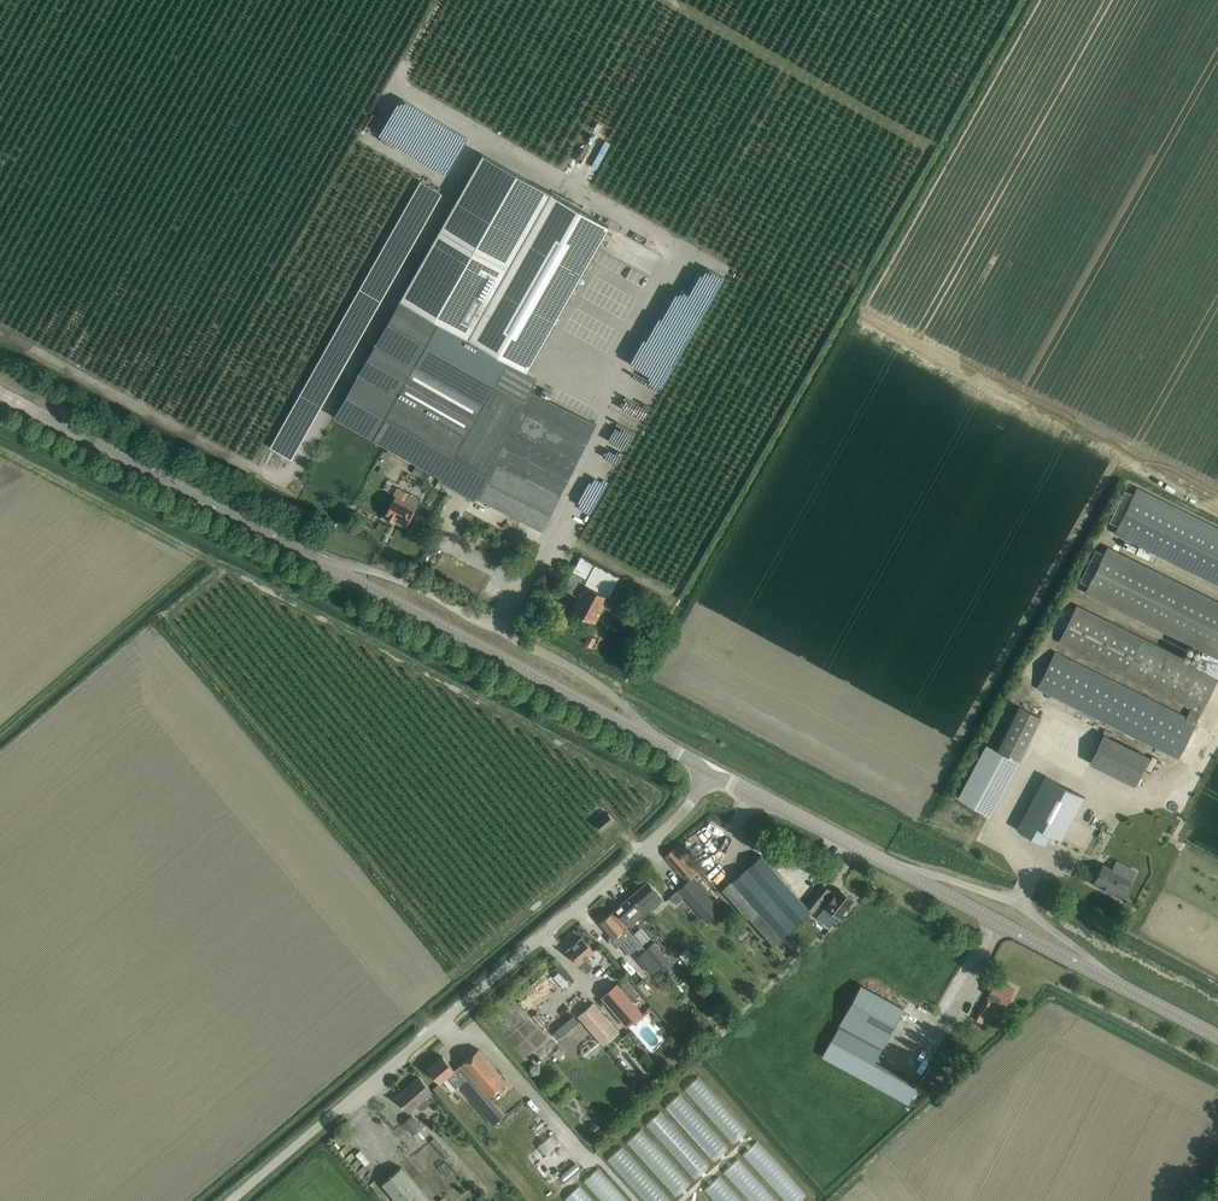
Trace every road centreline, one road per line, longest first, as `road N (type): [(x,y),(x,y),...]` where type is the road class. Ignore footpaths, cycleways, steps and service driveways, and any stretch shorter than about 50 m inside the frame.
road 1 (secondary): [(709,772),(0,395)]
road 2 (unclassified): [(225,1200),(671,823),(709,772)]
road 3 (secondary): [(1217,1038),(709,772)]

